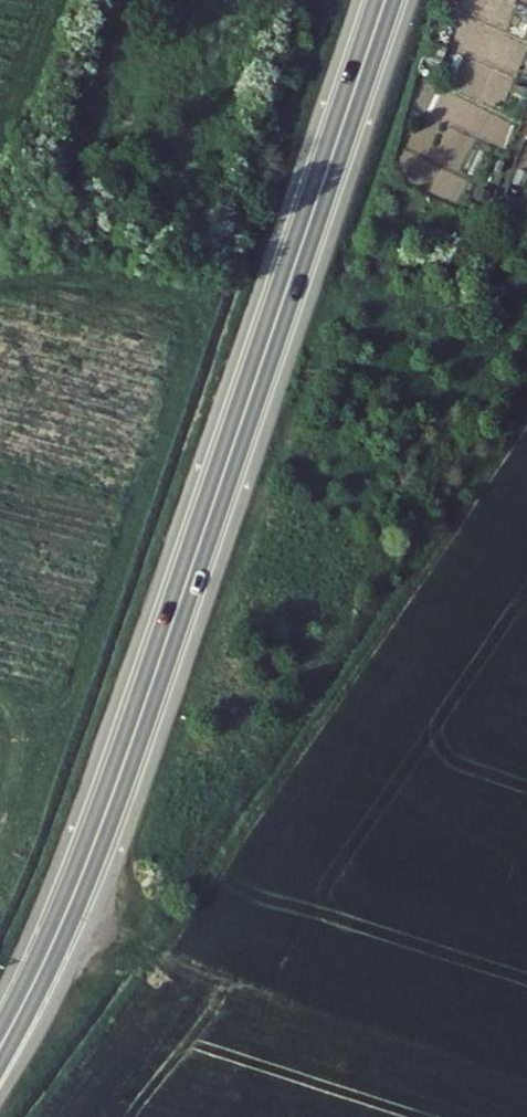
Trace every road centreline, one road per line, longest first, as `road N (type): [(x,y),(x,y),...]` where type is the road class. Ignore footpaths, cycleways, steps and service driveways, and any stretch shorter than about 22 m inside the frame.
road 1 (secondary): [(386,0),(111,801),(0,1048)]
road 2 (track): [(0,894),(47,770),(39,731),(0,700)]

